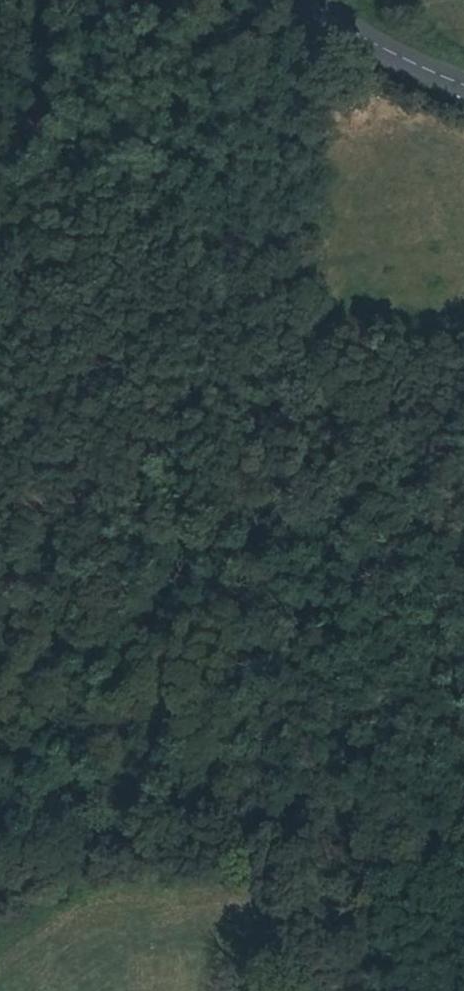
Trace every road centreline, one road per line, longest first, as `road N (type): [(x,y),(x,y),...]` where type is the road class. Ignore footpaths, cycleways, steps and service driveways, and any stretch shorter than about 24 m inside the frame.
road 1 (tertiary): [(303,0),(393,61),(463,88)]

